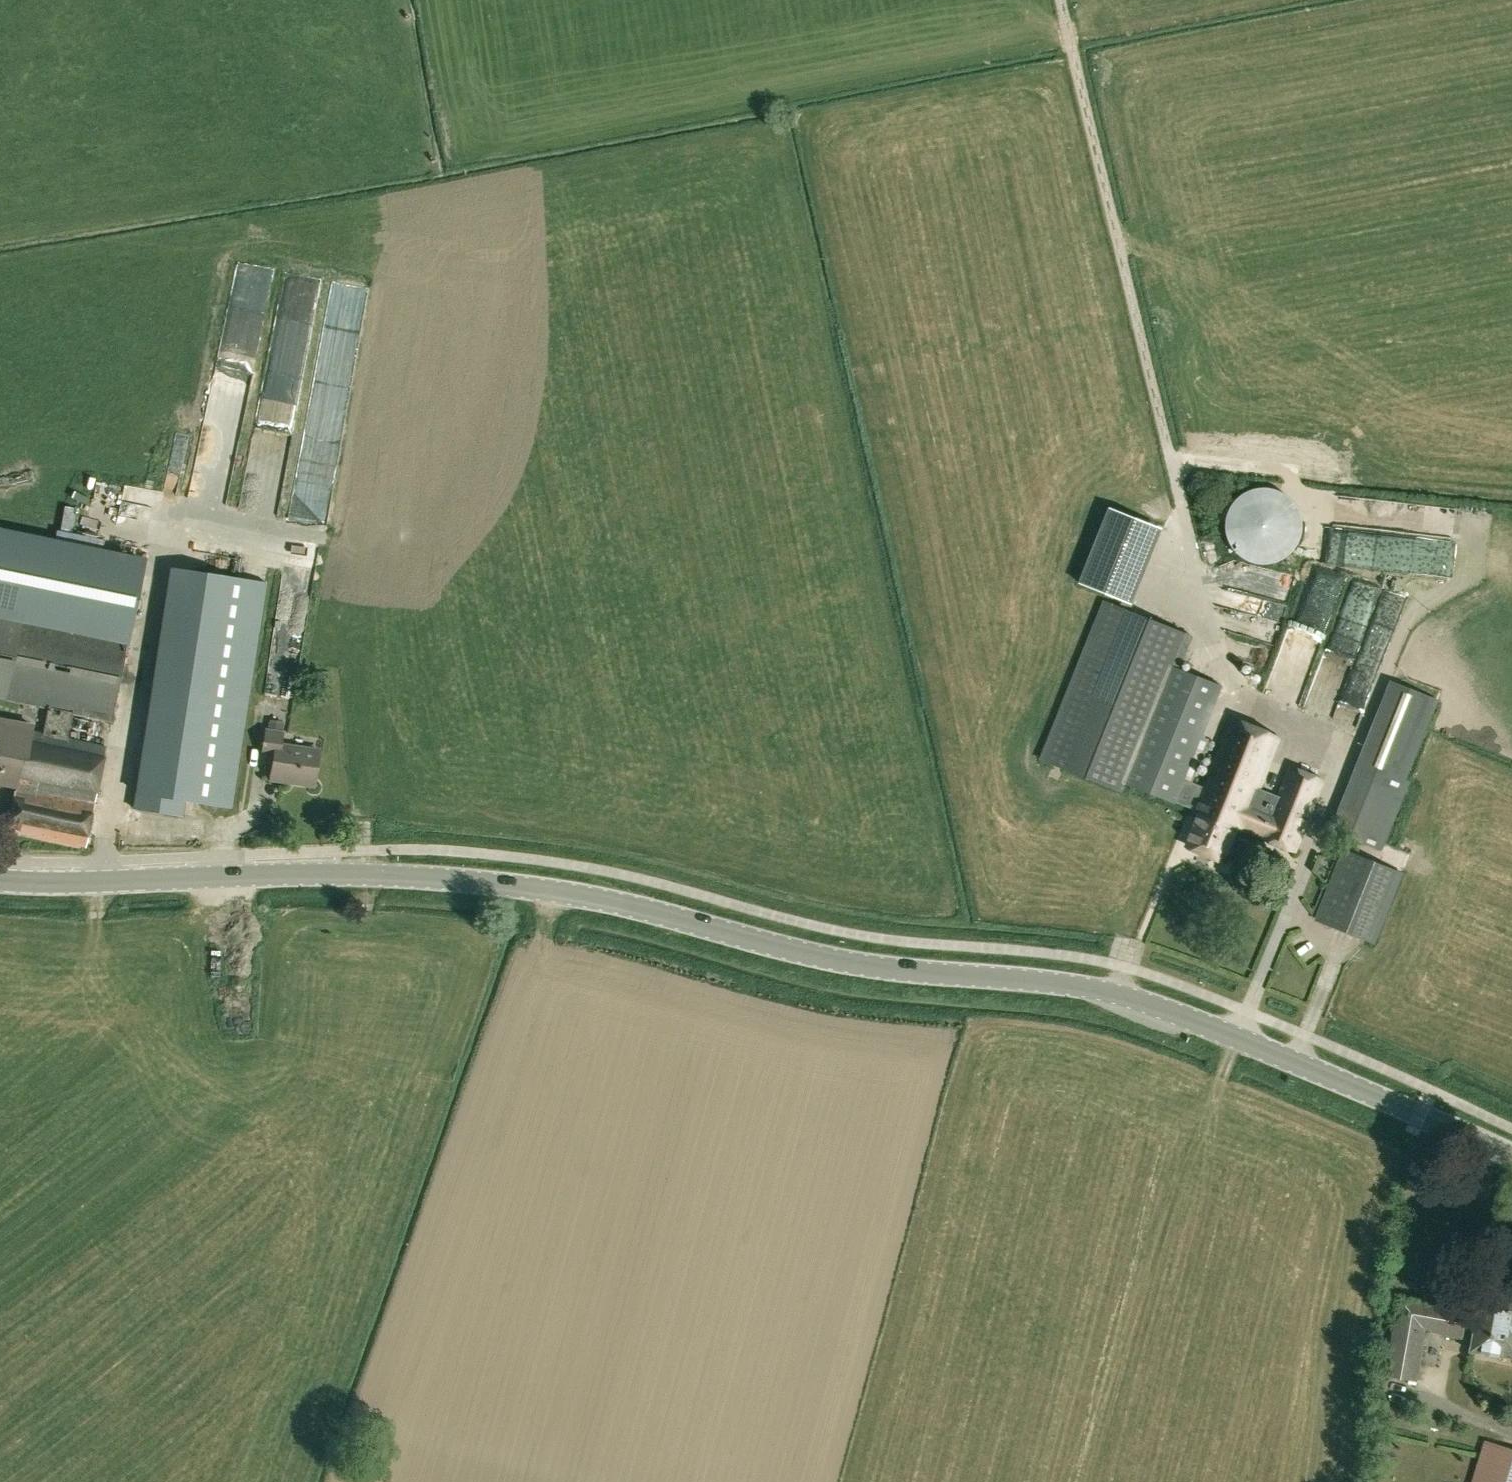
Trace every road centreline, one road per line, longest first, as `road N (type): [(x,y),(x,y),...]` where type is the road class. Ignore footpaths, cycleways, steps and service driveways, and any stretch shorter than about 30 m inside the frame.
road 1 (secondary): [(1511,1156),(1244,1040),(1094,988),(827,959),(623,906),(477,883),(315,874),(0,883)]
road 2 (track): [(1060,0),(1189,535)]

